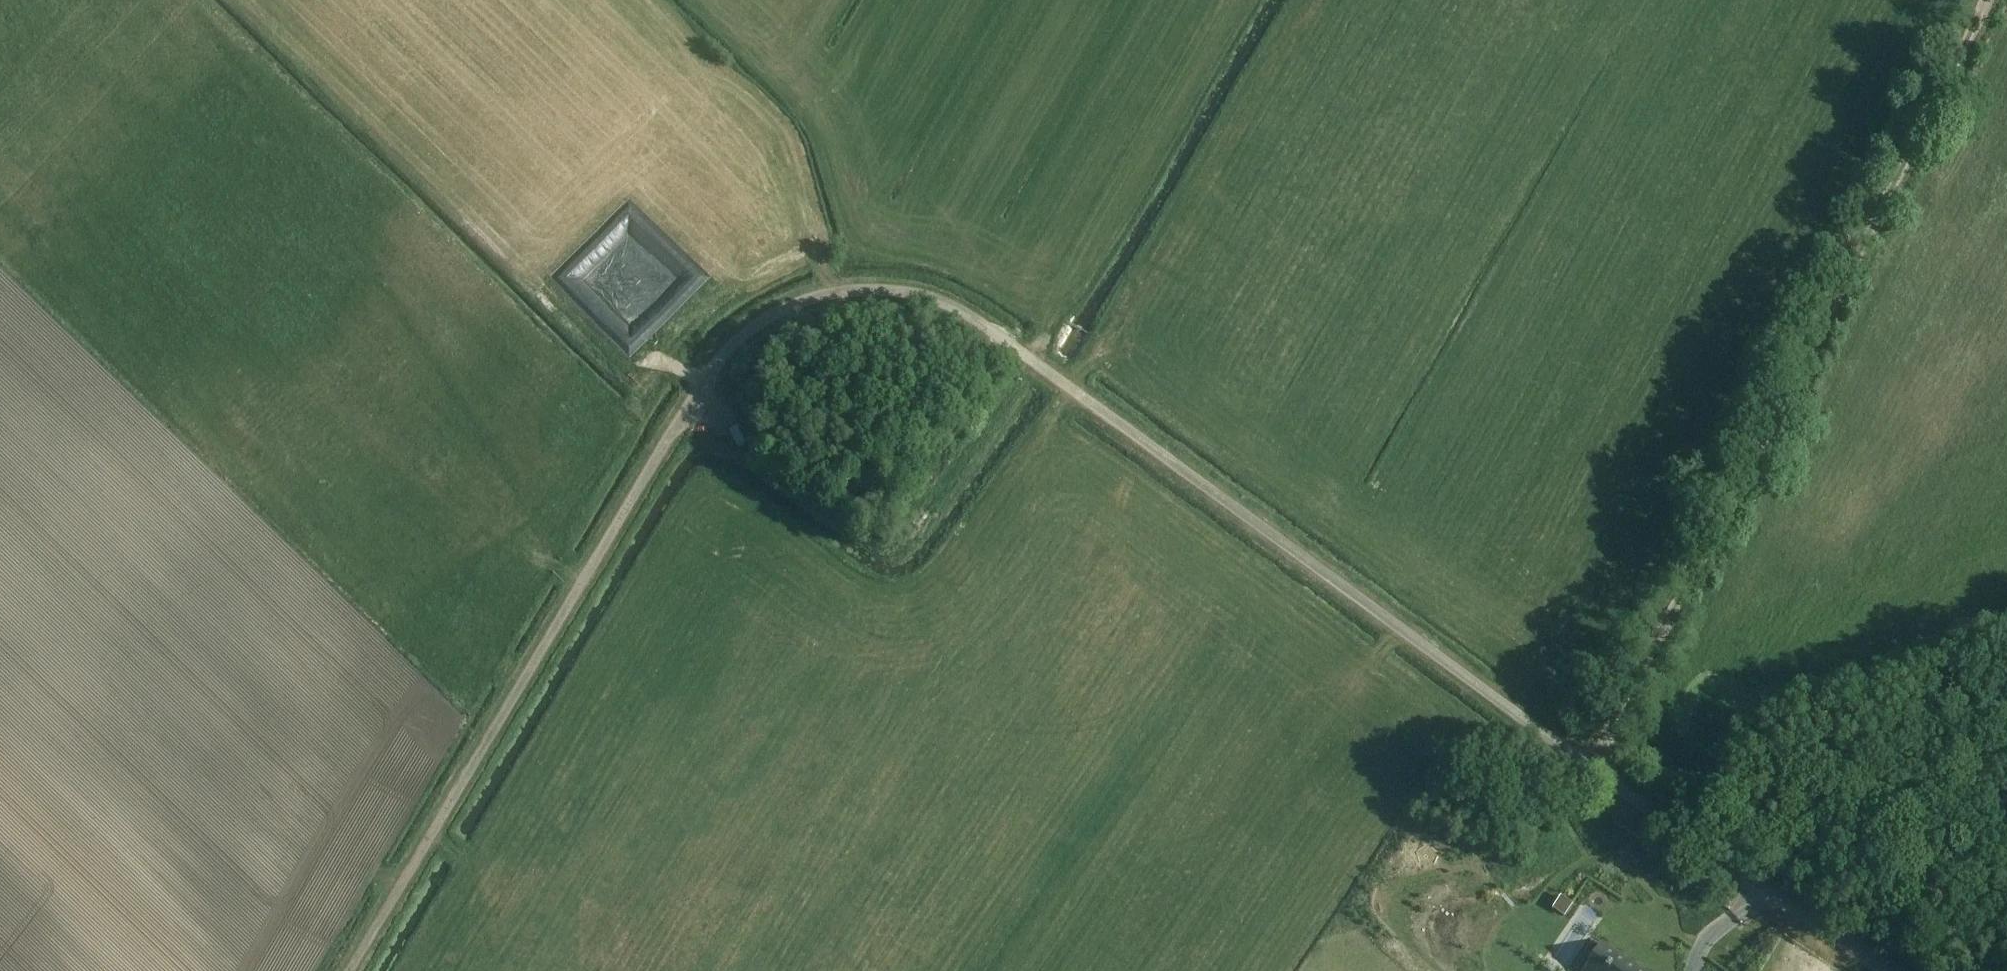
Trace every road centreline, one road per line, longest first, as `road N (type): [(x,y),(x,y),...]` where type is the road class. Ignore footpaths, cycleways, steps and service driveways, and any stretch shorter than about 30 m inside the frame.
road 1 (unclassified): [(1882,970),(1587,767),(970,314),(922,292),(866,287),(766,317),(702,382),(350,970)]
road 2 (track): [(1985,0),(1587,767)]

